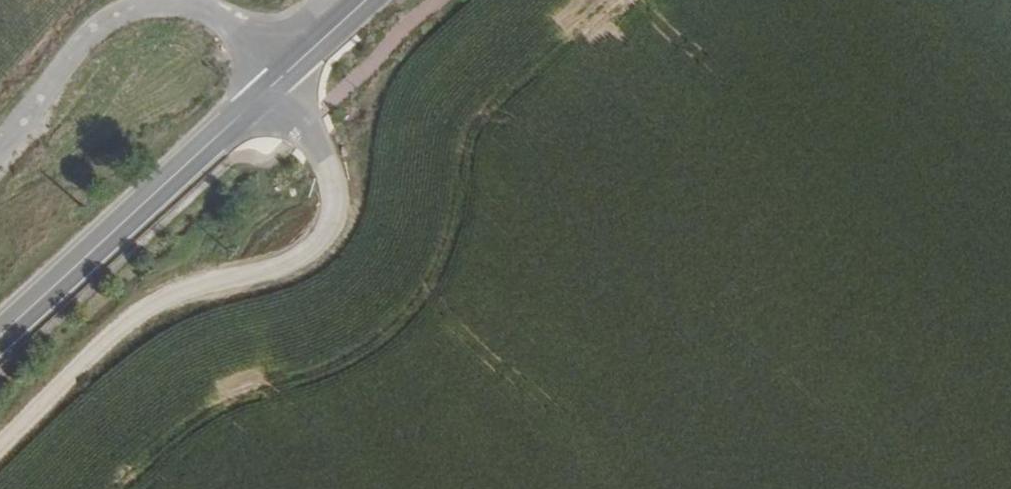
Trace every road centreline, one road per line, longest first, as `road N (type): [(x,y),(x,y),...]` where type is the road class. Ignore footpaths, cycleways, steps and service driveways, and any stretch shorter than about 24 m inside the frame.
road 1 (primary): [(370,0),(0,337)]

